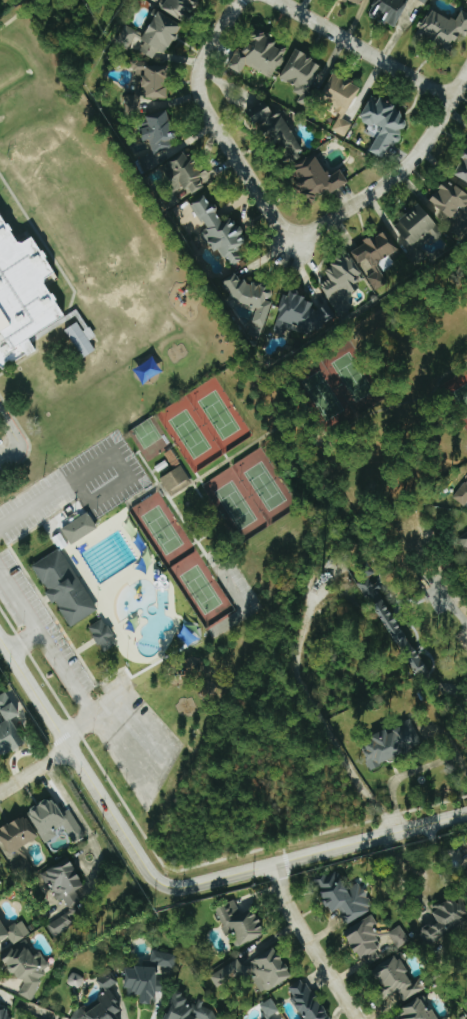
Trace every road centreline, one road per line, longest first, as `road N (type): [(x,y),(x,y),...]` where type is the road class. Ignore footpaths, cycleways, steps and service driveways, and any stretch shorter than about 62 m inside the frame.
road 1 (tertiary): [(0,637),(146,868),(166,885),(466,813)]
road 2 (residential): [(450,99),(402,168),(290,245),(203,109),(197,86),(201,60),(239,0)]
road 3 (residential): [(450,99),(277,0)]
road 4 (residential): [(274,863),(293,918),(357,1018)]

